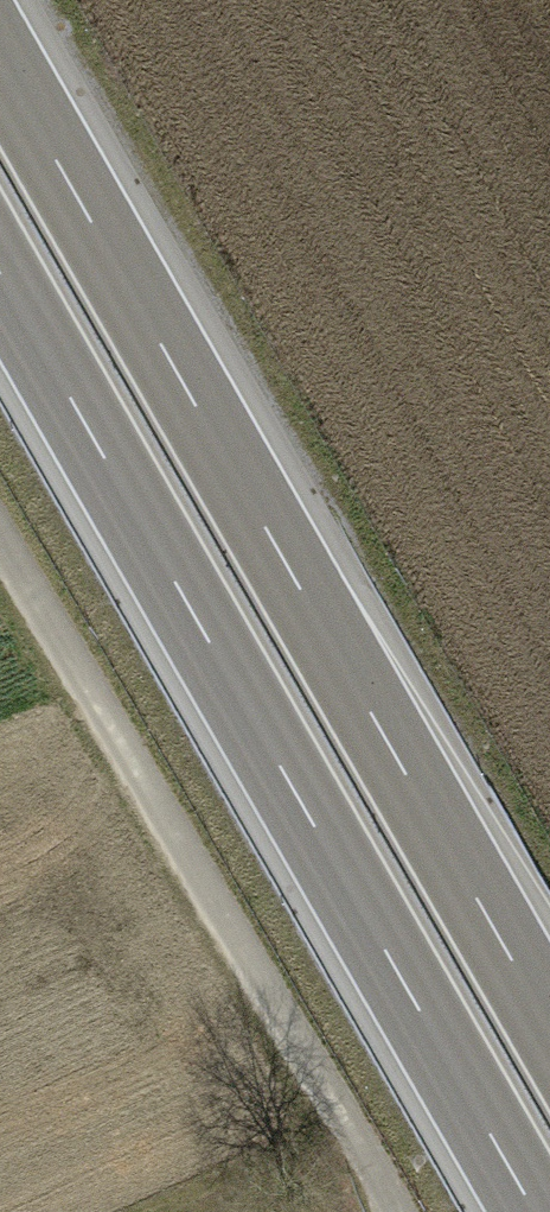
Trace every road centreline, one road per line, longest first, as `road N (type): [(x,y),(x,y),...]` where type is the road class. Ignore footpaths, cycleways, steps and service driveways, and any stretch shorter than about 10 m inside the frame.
road 1 (motorway): [(549,1022),(0,57)]
road 2 (motorway): [(0,278),(533,1211)]

